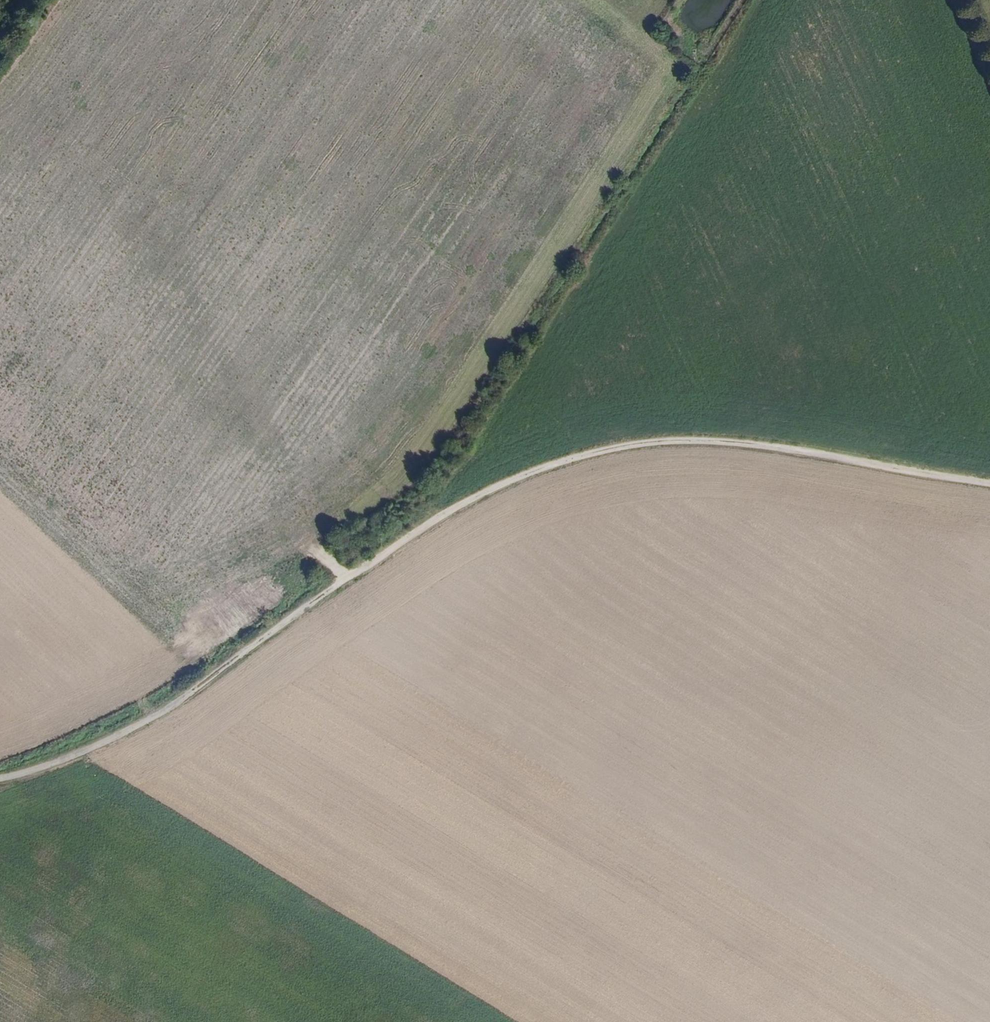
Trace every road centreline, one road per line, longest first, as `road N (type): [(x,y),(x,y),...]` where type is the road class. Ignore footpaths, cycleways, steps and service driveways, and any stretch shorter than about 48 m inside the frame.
road 1 (track): [(989,485),(729,443),(617,448),(434,521),(166,710),(104,743),(0,780)]

